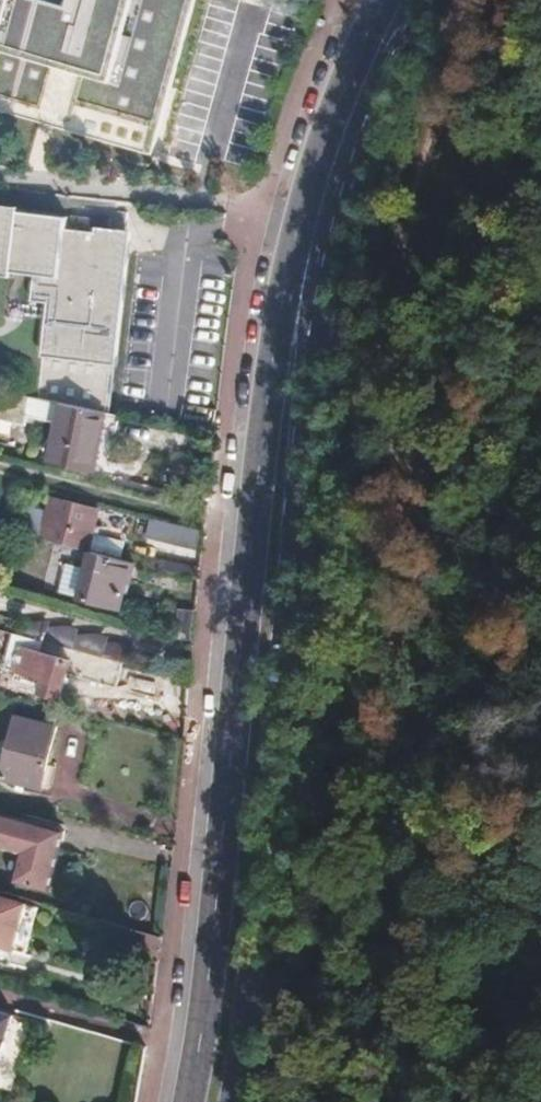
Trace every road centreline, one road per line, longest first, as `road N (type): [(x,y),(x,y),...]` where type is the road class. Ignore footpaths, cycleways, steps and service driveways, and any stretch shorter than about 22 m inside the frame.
road 1 (secondary): [(377,0),(325,115),(292,228),(261,407),(182,1101)]
road 2 (secondary): [(222,1101),(300,411),(359,123),(412,0)]

